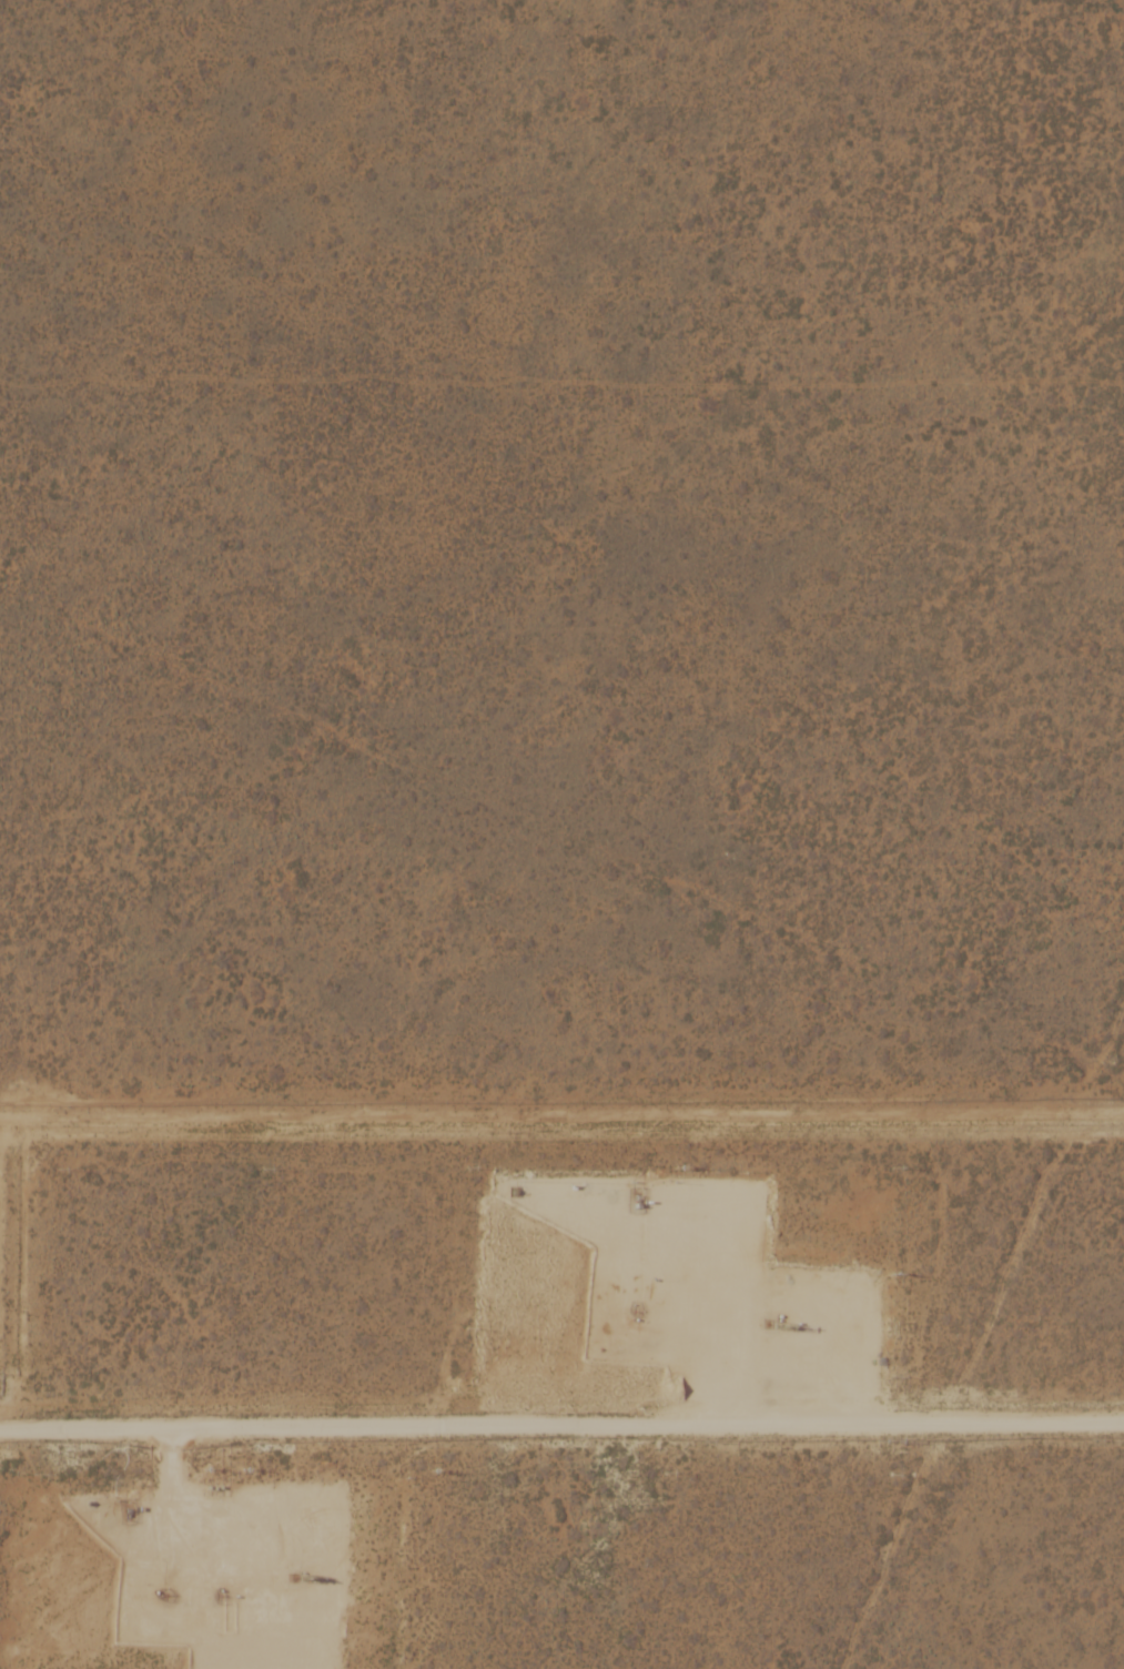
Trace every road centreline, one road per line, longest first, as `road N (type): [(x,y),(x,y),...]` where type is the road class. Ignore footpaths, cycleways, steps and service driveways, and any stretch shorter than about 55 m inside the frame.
road 1 (residential): [(1123,1420),(0,1426)]
road 2 (residential): [(161,1425),(159,1608)]

